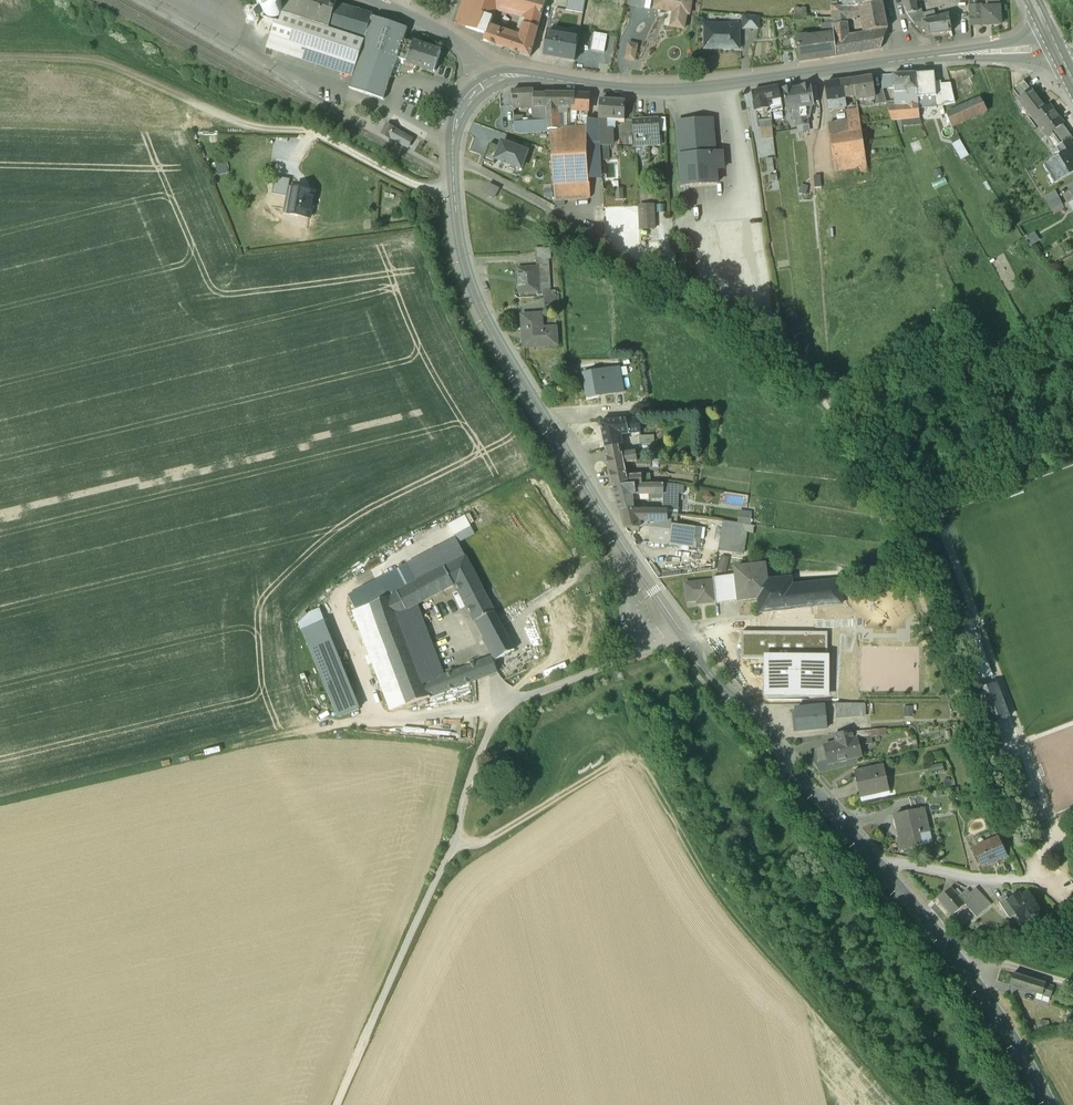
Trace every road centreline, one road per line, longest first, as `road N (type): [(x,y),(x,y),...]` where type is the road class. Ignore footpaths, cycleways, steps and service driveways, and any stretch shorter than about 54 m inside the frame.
road 1 (tertiary): [(1052,1104),(968,972),(684,634),(490,326),(464,264),(452,162),(463,106),(486,84)]
road 2 (track): [(1072,910),(1039,875),(847,428),(780,360)]
road 3 (tertiary): [(486,84),(516,75),(697,89),(907,59)]
road 4 (track): [(901,1104),(721,903),(645,768)]
road 5 (track): [(0,803),(376,714)]
road 6 (track): [(311,133),(232,118),(98,60),(0,58)]
road 7 (track): [(335,1104),(455,841)]
road 8 (track): [(455,841),(484,843),(618,757),(637,757),(645,768)]
road 9 (track): [(780,360),(762,231),(753,231),(747,199)]
road 10 (residential): [(377,0),(457,42),(486,84)]
road 11 (track): [(455,841),(474,766),(504,711)]

